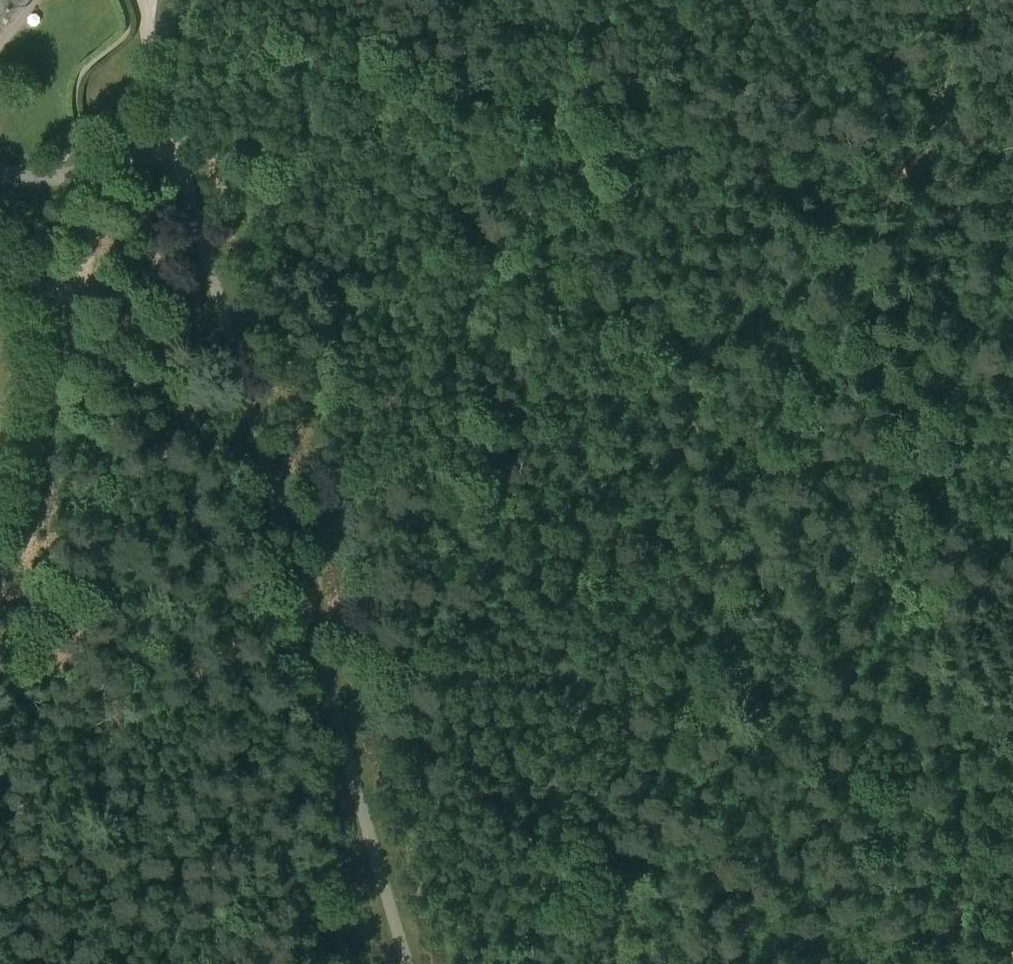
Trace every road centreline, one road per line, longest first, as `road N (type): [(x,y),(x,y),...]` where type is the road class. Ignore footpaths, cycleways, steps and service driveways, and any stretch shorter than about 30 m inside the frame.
road 1 (track): [(662,141),(638,173),(642,190),(628,242),(584,295),(547,391),(493,492),(480,555),(443,597),(380,793),(270,963)]
road 2 (track): [(1012,213),(536,114),(570,0)]
road 3 (track): [(147,44),(536,114)]

